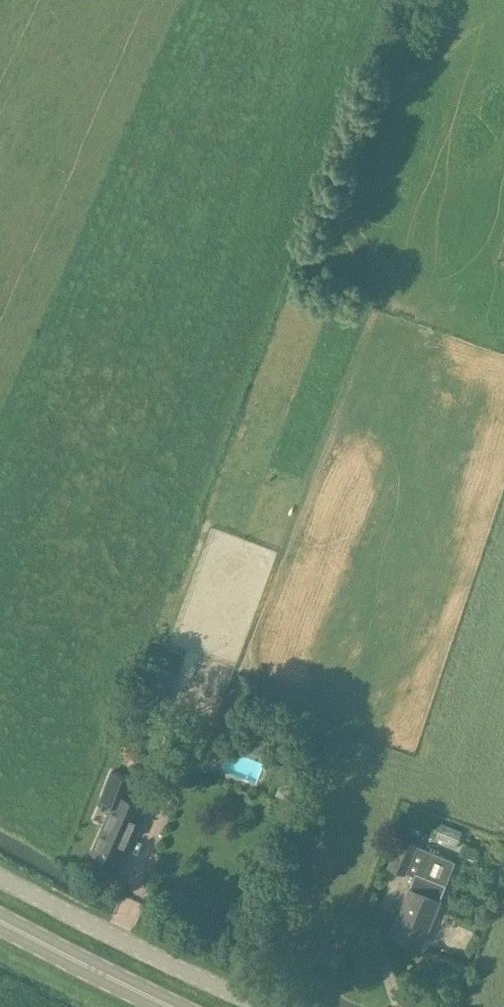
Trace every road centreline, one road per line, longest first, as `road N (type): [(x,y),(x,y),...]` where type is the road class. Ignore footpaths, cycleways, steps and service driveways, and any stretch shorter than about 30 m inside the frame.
road 1 (unclassified): [(267,1006),(0,878)]
road 2 (primary): [(174,1006),(0,921)]

